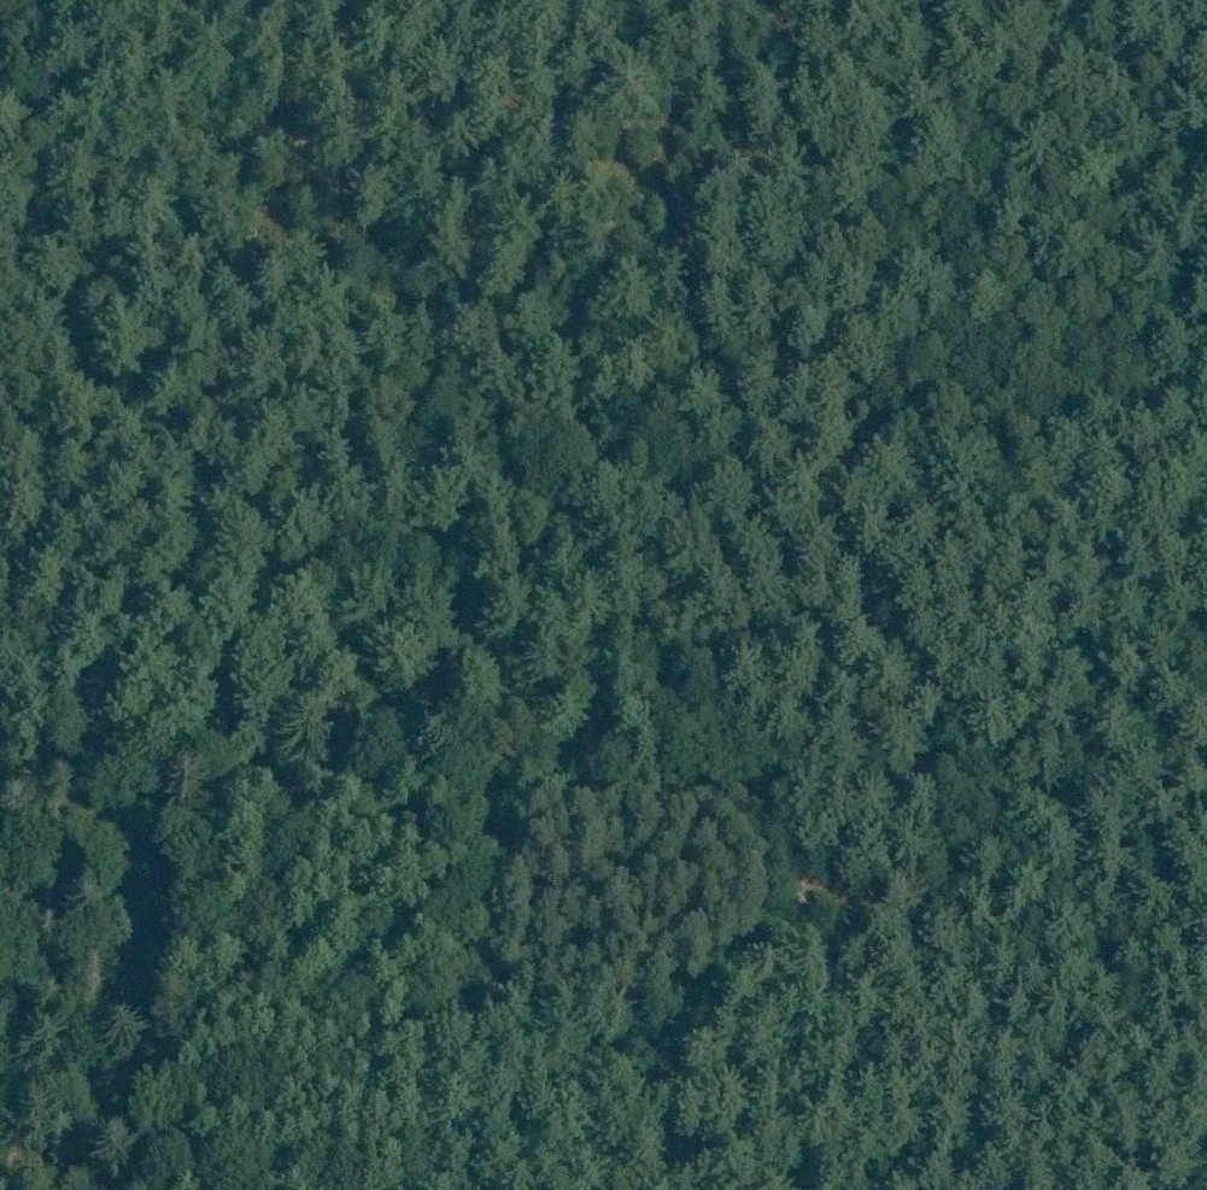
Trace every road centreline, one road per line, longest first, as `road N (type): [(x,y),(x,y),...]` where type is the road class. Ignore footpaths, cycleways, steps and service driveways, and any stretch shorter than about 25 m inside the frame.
road 1 (track): [(57,0),(0,441)]

